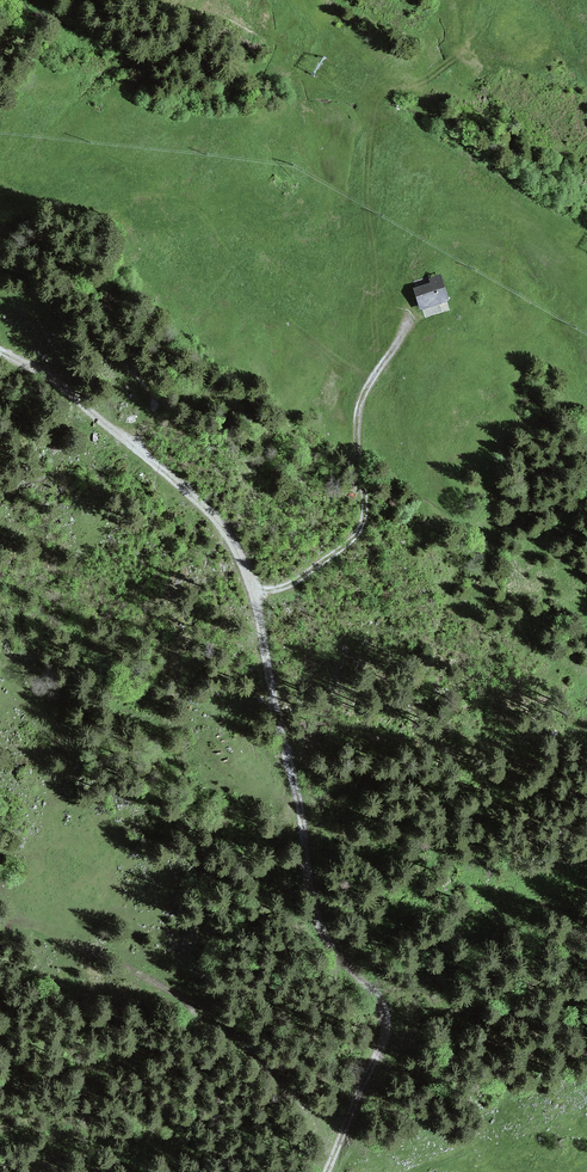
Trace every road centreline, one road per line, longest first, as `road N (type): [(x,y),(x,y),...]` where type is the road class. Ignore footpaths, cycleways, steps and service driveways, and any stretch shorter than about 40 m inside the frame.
road 1 (track): [(330,1171),(384,1040),(377,993),(319,930),(255,593),(220,517),(63,388),(0,350)]
road 2 (track): [(262,1171),(217,1041),(177,991),(109,951),(0,909)]
road 3 (track): [(255,593),(351,540),(365,520),(355,419),(412,320)]

